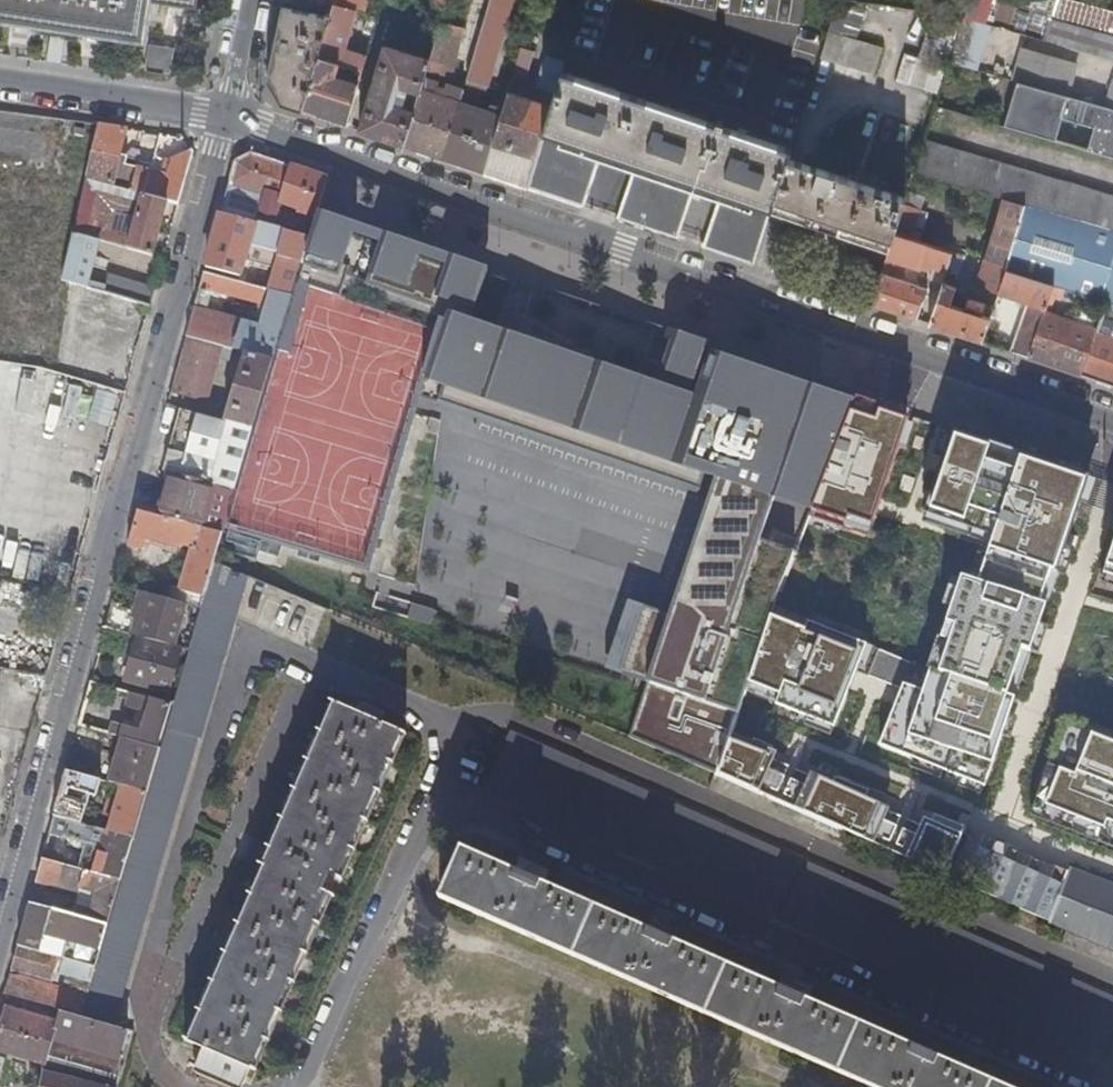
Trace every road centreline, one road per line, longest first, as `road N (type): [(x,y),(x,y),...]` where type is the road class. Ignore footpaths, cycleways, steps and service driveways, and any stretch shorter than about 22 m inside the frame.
road 1 (residential): [(1112,418),(222,114)]
road 2 (residential): [(0,950),(222,114)]
road 3 (residential): [(222,114),(0,82)]

